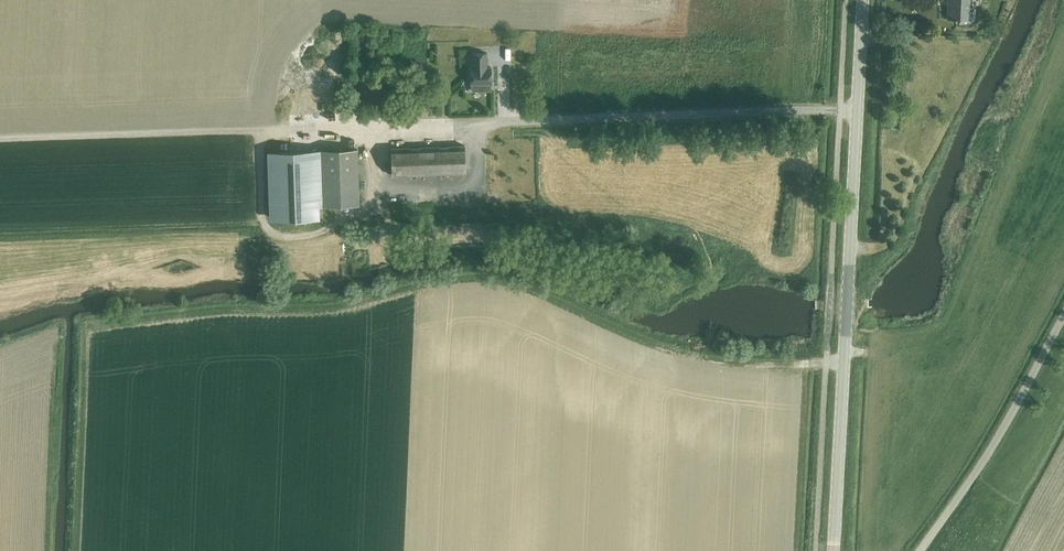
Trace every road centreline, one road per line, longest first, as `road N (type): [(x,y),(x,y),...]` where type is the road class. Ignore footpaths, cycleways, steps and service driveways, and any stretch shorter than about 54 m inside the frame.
road 1 (secondary): [(833,550),(864,0)]
road 2 (track): [(0,137),(319,127)]
road 3 (unclassified): [(917,550),(983,461),(1063,316)]

